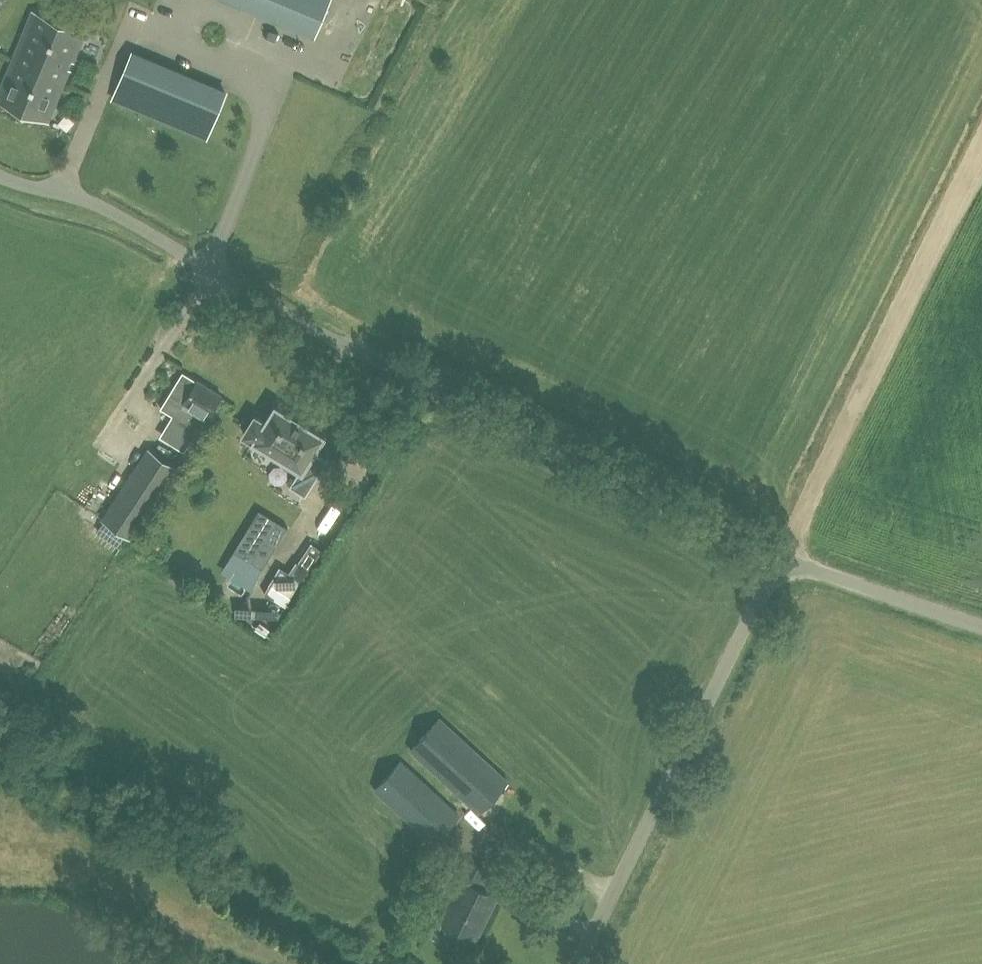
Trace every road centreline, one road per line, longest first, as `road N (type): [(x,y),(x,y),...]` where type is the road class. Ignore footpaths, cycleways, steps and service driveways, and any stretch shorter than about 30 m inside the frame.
road 1 (unclassified): [(777,560),(0,169)]
road 2 (track): [(777,560),(981,157)]
road 3 (unclassified): [(577,963),(777,560)]
road 4 (unclassified): [(981,630),(777,560)]

